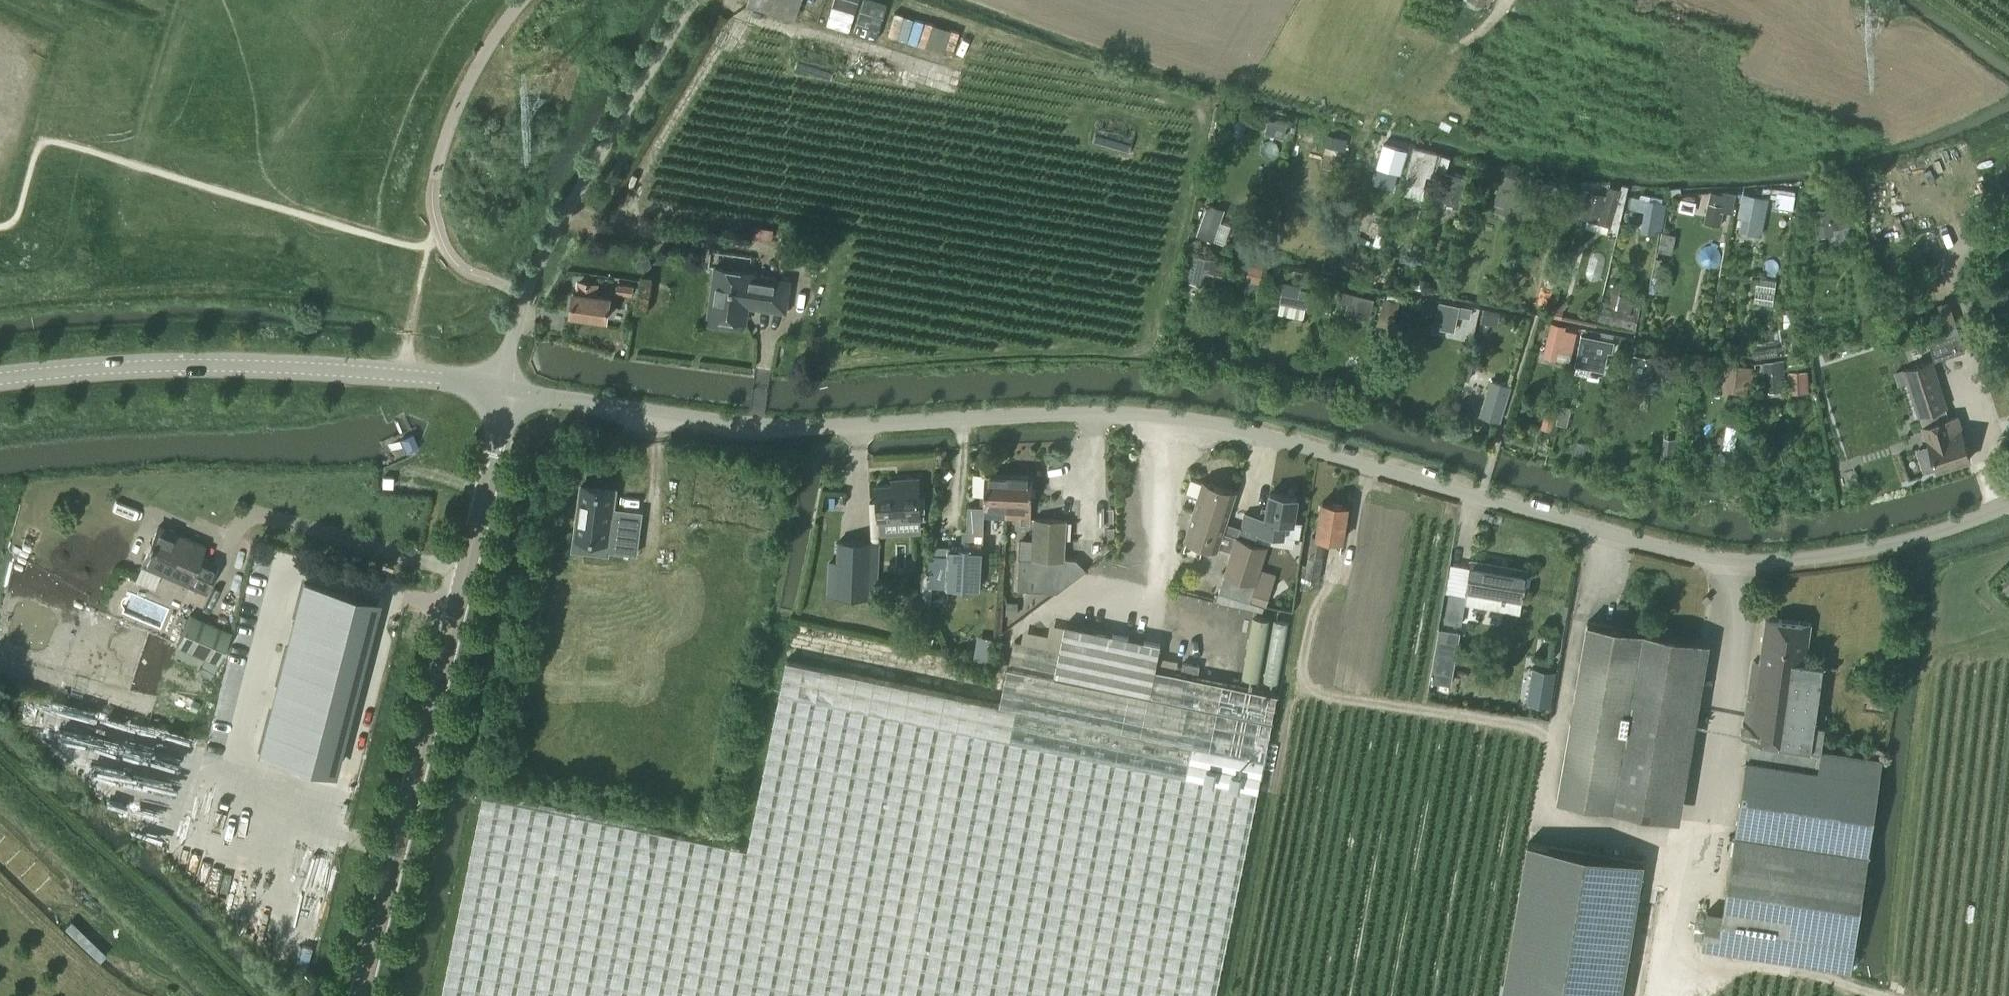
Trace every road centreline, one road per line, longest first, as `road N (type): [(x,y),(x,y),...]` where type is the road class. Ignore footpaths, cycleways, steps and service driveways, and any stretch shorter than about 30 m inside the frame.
road 1 (unclassified): [(502,388),(805,427),(1071,413),(1178,417),(1666,551),(1774,565),(1883,546),(2008,505)]
road 2 (tertiary): [(362,995),(500,422),(502,388)]
road 3 (tertiary): [(0,381),(186,365),(410,374),(502,388)]
road 4 (unclassified): [(502,388),(547,243),(692,0)]
road 5 (track): [(440,222),(422,266),(410,374)]

